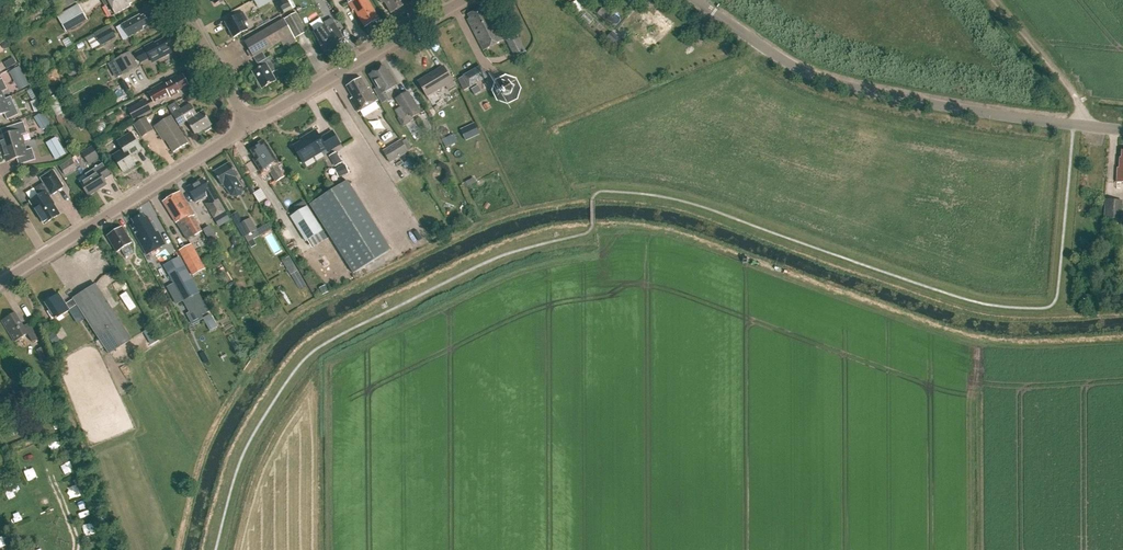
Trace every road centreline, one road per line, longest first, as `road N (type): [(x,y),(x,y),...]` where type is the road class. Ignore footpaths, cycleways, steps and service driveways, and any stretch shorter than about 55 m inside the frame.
road 1 (unclassified): [(1122,129),(847,87),(776,57),(694,0)]
road 2 (unclassified): [(463,0),(250,128)]
road 3 (tertiary): [(45,256),(250,128)]
road 4 (track): [(1074,125),(1074,92),(998,0)]
road 5 (tertiary): [(250,128),(177,0)]

